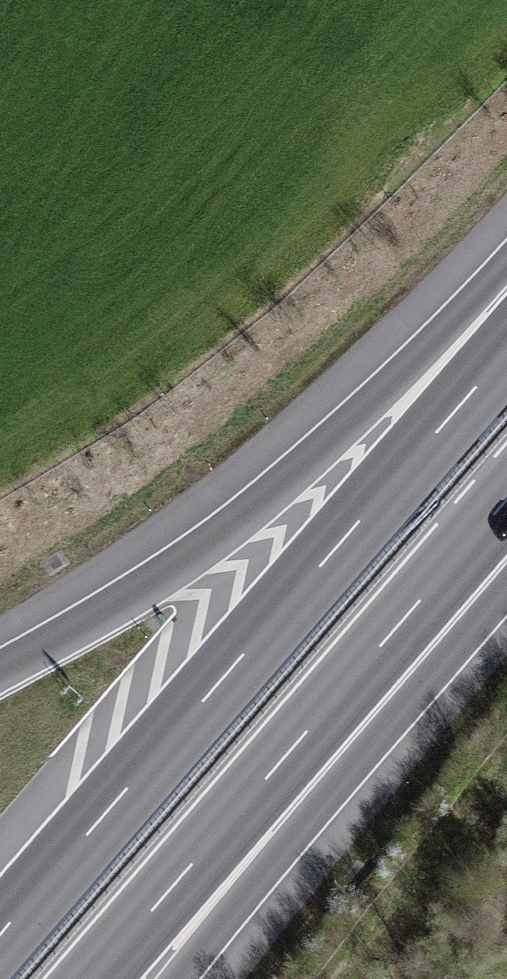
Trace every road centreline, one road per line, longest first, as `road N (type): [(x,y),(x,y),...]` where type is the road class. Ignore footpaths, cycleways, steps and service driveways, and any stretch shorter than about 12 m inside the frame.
road 1 (motorway): [(506,347),(0,931)]
road 2 (motorway): [(506,283),(218,534),(0,667)]
road 3 (motorway): [(96,978),(390,639)]
road 4 (motorway): [(162,978),(390,639)]
road 5 (motorway): [(390,639),(506,504)]

